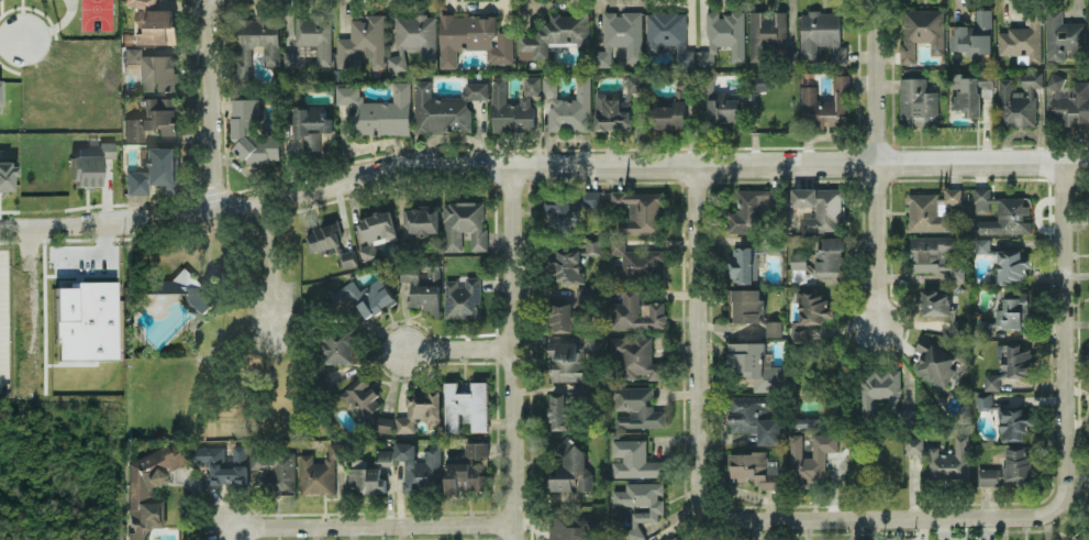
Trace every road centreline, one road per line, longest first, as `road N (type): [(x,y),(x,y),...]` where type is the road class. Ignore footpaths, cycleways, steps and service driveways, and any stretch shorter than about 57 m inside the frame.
road 1 (residential): [(0,226),(155,223),(405,169),(1088,160)]
road 2 (residential): [(518,539),(514,166)]
road 3 (residential): [(1055,508),(1040,516),(741,521),(718,517),(707,504)]
road 4 (residential): [(1060,161),(1063,481),(1055,508)]
road 5 (residential): [(707,504),(701,163)]
road 6 (tertiary): [(877,0),(875,321)]
road 7 (residential): [(518,524),(225,527)]
road 8 (residential): [(216,214),(210,0)]

